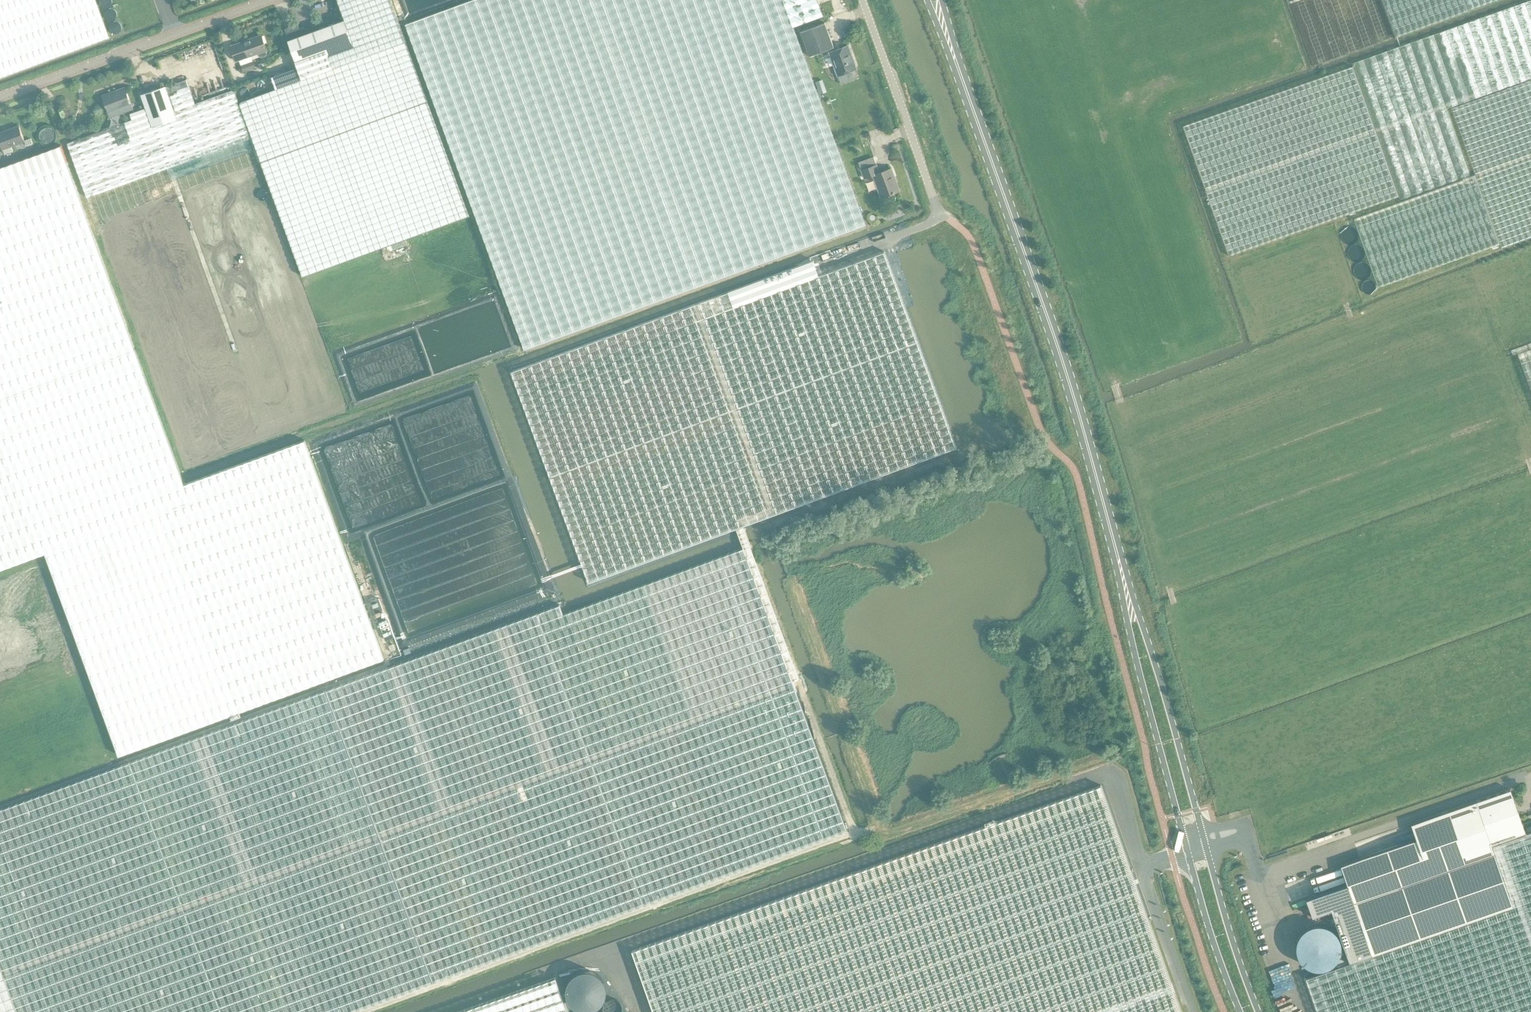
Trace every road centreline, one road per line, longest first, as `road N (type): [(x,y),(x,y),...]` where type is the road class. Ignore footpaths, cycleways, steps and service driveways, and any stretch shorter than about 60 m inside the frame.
road 1 (secondary): [(942,20),(1068,379),(1124,589)]
road 2 (secondary): [(1260,1011),(1232,938),(1152,651),(1124,589)]
road 3 (secondary): [(1124,589),(1186,852),(1242,1011)]
road 4 (unclassified): [(0,98),(273,0)]
road 5 (unclassified): [(934,202),(862,0)]

